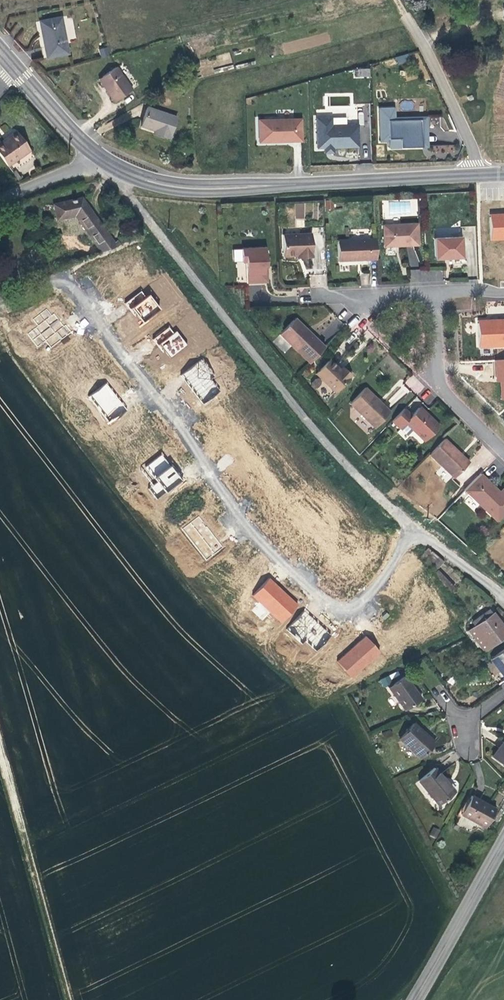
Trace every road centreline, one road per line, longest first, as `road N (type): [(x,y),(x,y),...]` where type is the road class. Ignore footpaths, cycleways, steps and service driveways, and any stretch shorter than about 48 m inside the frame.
road 1 (residential): [(414,529),(364,601),(336,607),(237,514),(76,292),(67,285),(0,306)]
road 2 (residential): [(123,169),(131,197),(311,426),(414,529)]
road 3 (track): [(69,999),(0,761)]
road 4 (tertiary): [(123,169),(185,192),(317,182)]
road 5 (tertiary): [(317,182),(183,181),(123,169)]
road 6 (tertiary): [(503,843),(413,999)]
road 7 (residential): [(405,13),(482,175)]
road 8 (residential): [(436,294),(446,389),(503,449)]
road 9 (tertiary): [(317,182),(482,175)]
road 10 (tertiary): [(19,71),(103,158)]

